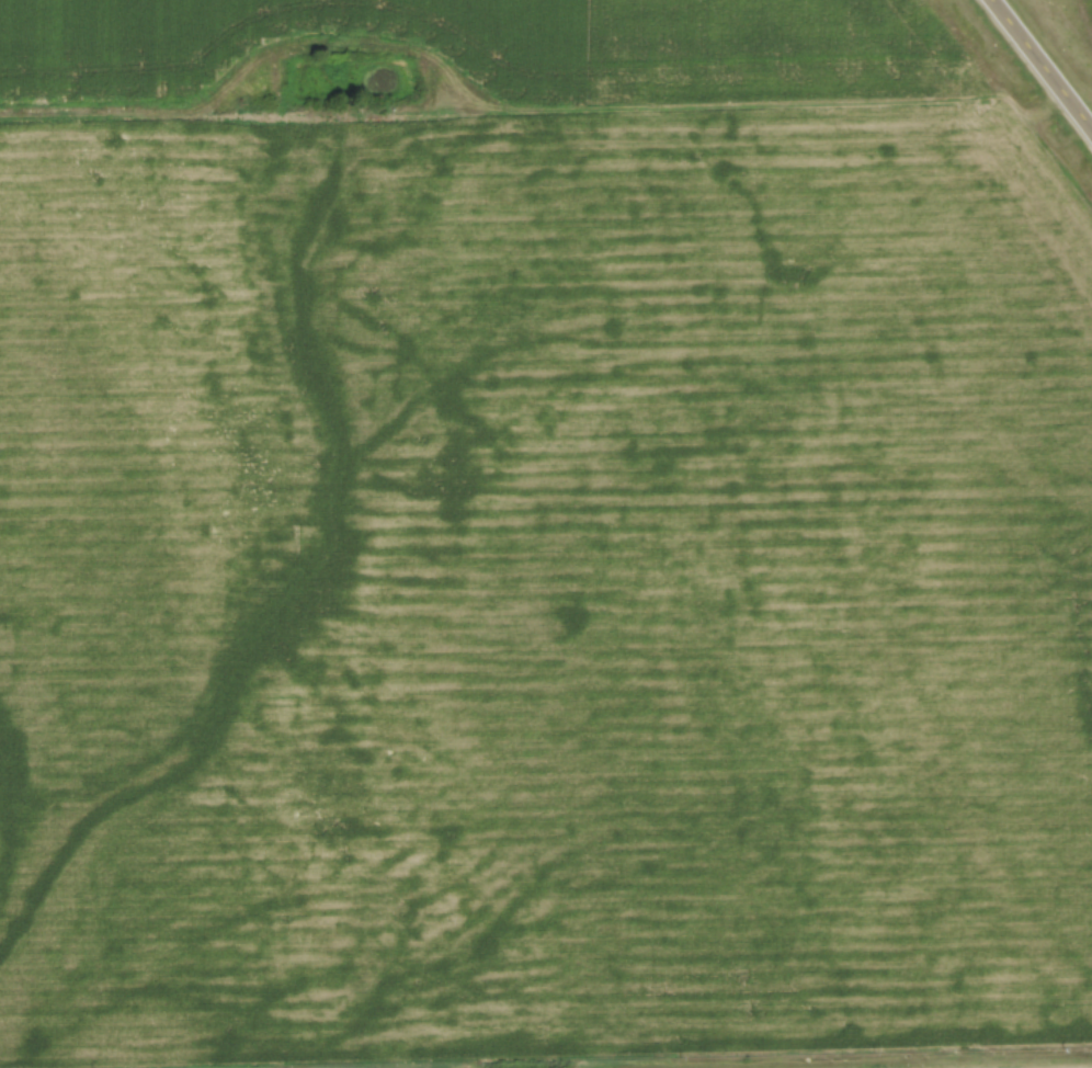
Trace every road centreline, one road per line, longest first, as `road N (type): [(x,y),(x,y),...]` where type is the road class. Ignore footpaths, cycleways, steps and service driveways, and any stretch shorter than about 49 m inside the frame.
road 1 (secondary): [(1091,135),(991,0)]

